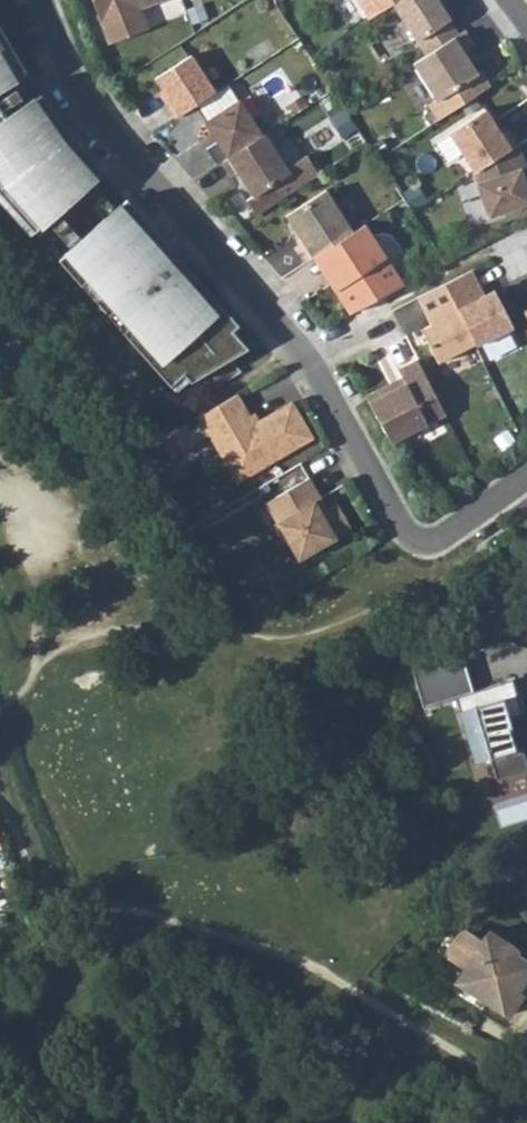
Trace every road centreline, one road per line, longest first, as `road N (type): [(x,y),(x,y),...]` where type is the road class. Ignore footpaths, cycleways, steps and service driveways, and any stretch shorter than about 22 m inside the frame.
road 1 (residential): [(428,543),(399,526),(302,346),(90,110),(40,0)]

